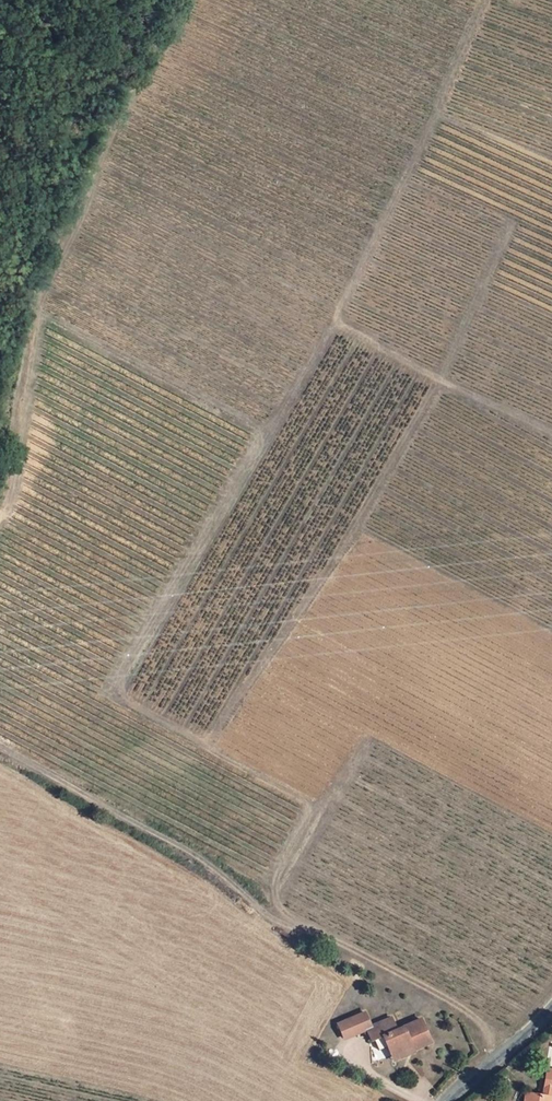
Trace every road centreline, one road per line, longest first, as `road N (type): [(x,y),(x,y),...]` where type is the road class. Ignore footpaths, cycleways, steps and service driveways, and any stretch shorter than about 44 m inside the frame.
road 1 (track): [(496,1059),(475,1017),(262,909),(191,852),(0,746)]
road 2 (unclassified): [(451,1100),(551,1009)]

